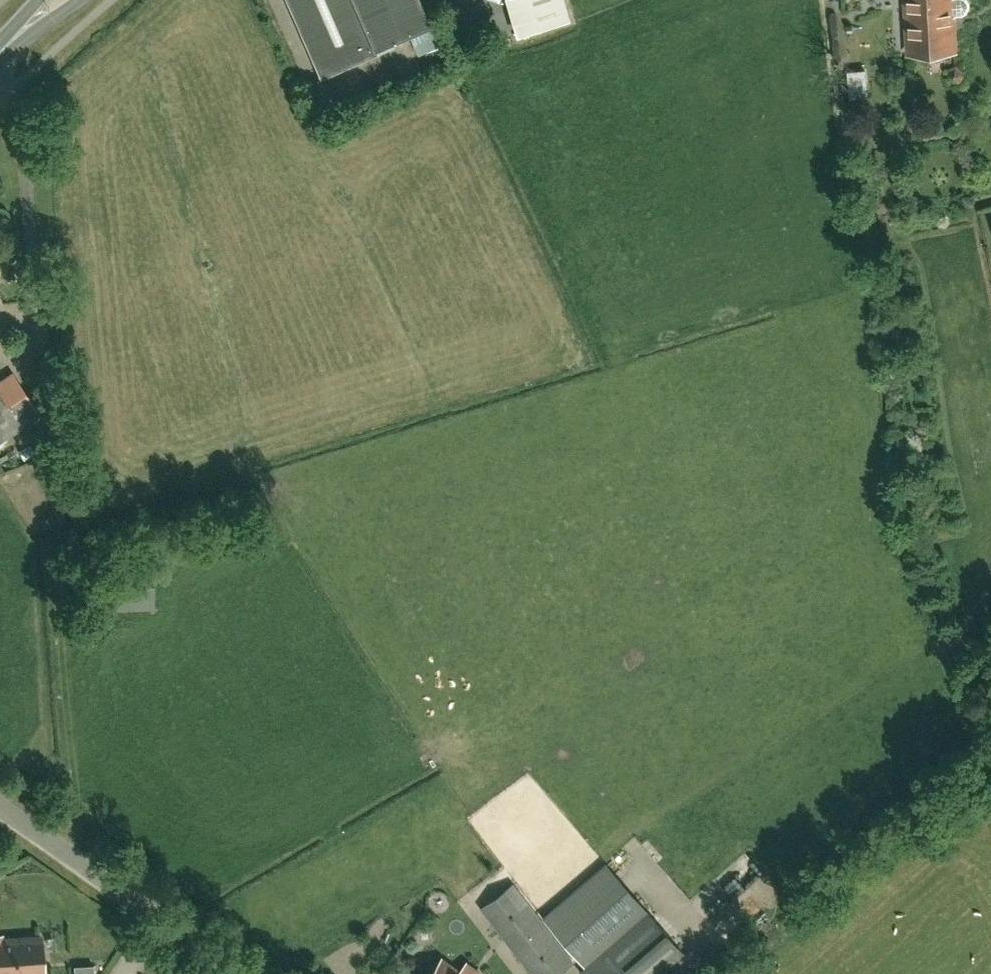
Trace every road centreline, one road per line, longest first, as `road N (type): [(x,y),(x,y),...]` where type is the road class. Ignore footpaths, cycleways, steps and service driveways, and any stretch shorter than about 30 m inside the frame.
road 1 (unclassified): [(236,973),(0,809)]

